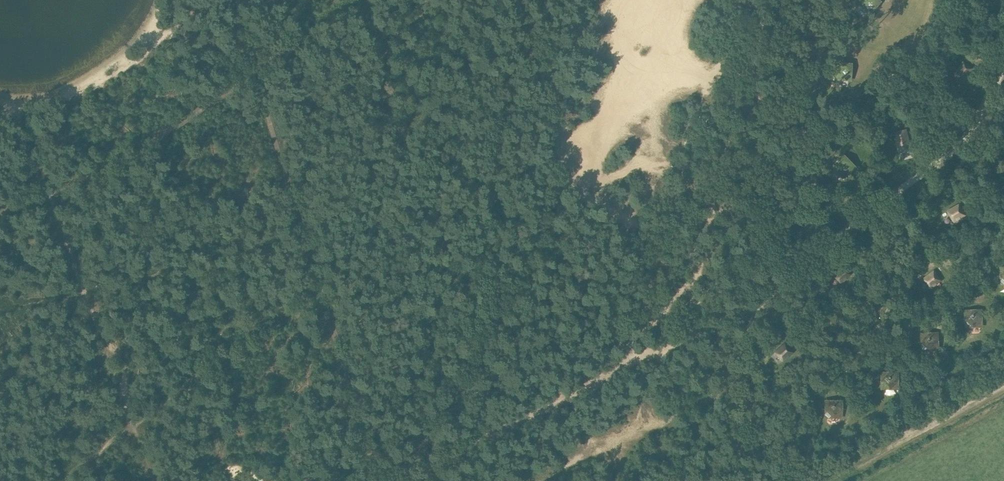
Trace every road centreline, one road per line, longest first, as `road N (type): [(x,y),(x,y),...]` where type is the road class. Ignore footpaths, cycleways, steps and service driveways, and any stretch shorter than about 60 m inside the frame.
road 1 (track): [(401,480),(432,464),(558,193),(562,140)]
road 2 (track): [(258,67),(85,174),(0,202)]
road 3 (track): [(562,140),(527,0)]

